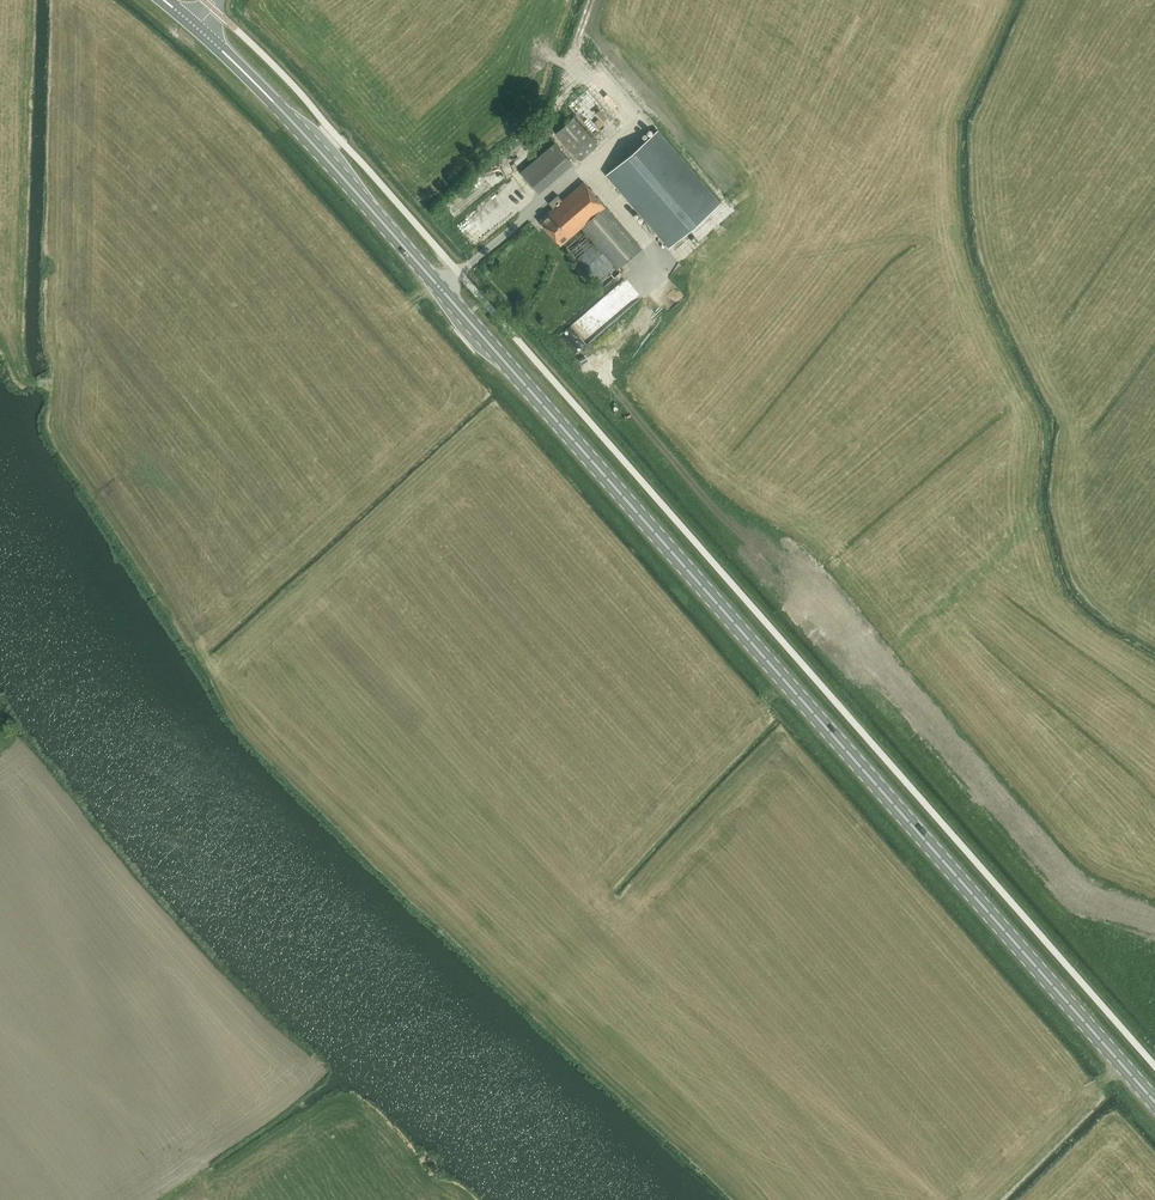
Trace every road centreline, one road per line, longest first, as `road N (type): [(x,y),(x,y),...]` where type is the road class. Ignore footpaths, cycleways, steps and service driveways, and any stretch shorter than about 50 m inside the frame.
road 1 (secondary): [(1154,1105),(272,102),(198,30)]

